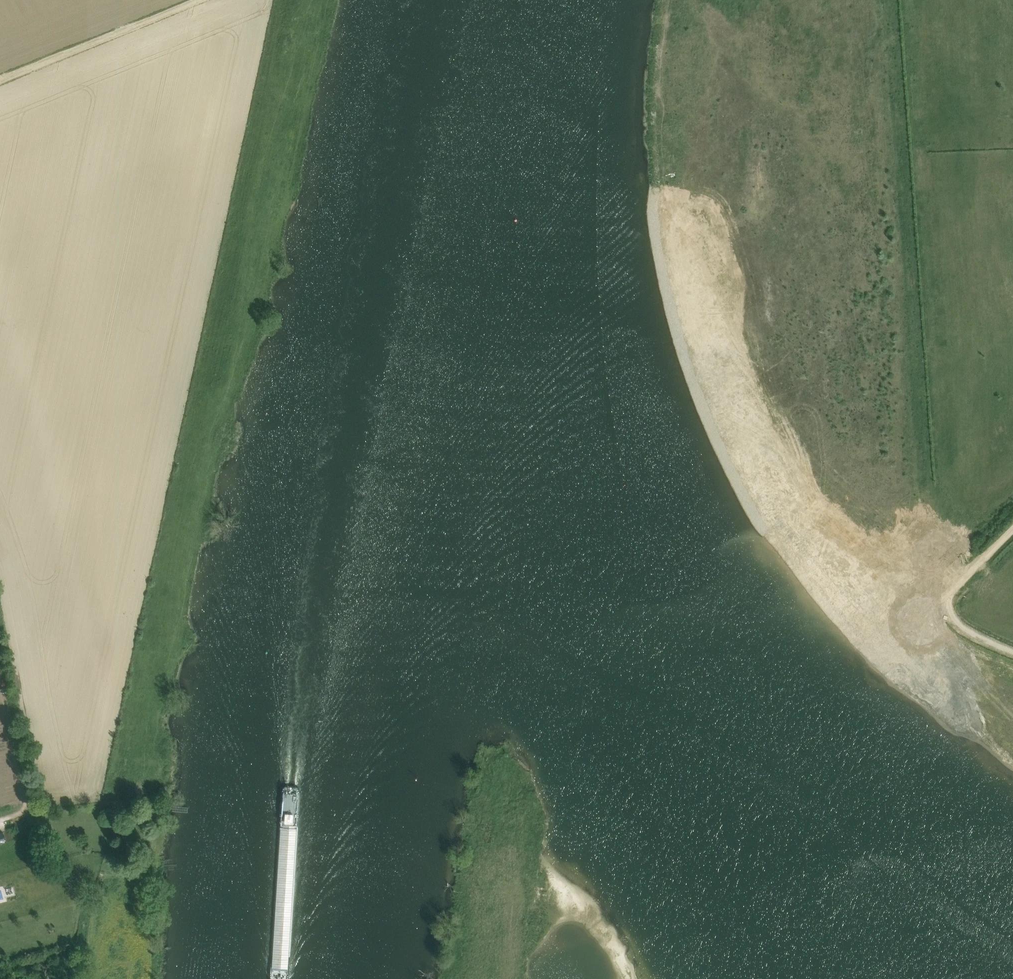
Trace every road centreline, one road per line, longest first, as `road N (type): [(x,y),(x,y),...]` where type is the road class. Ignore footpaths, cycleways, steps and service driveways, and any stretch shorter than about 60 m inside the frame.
road 1 (track): [(0,80),(201,0)]
road 2 (track): [(1012,656),(972,638),(937,604),(1012,528)]

